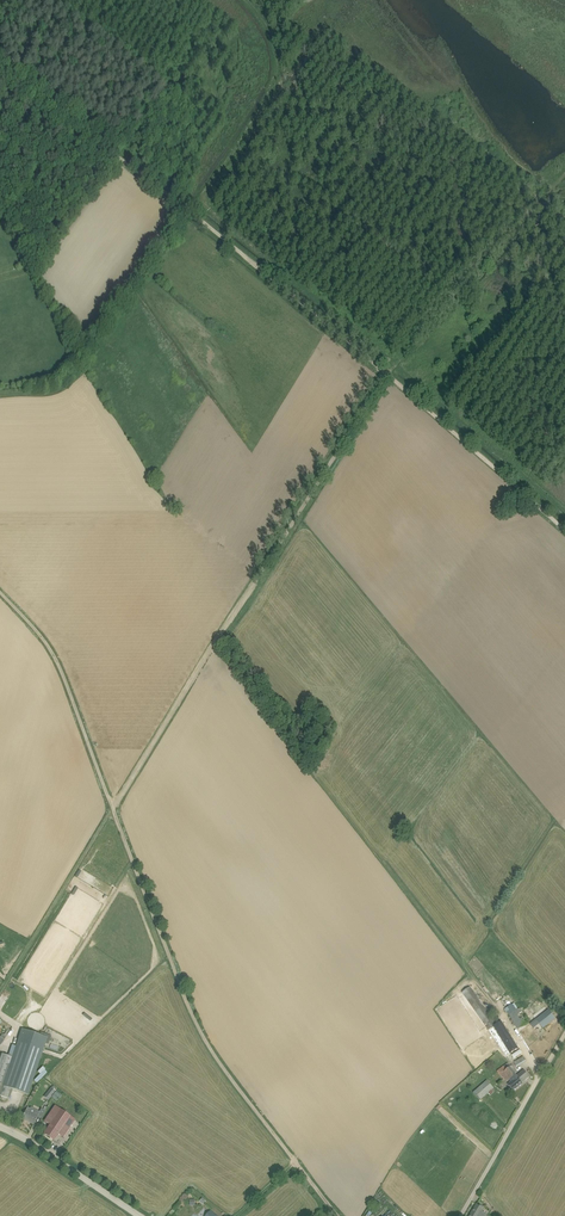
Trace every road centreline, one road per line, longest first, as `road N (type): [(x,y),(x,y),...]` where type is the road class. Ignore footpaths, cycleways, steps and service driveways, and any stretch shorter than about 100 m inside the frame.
road 1 (track): [(337,1215),(205,1035),(51,647),(0,592)]
road 2 (track): [(112,808),(391,376)]
road 3 (track): [(391,376),(0,70)]
road 4 (track): [(401,364),(564,174)]
road 5 (track): [(564,531),(391,376)]
road 6 (track): [(112,808),(0,992)]
road 7 (unclassified): [(461,1215),(545,1065)]
road 8 (unclassified): [(141,1215),(0,1128)]

